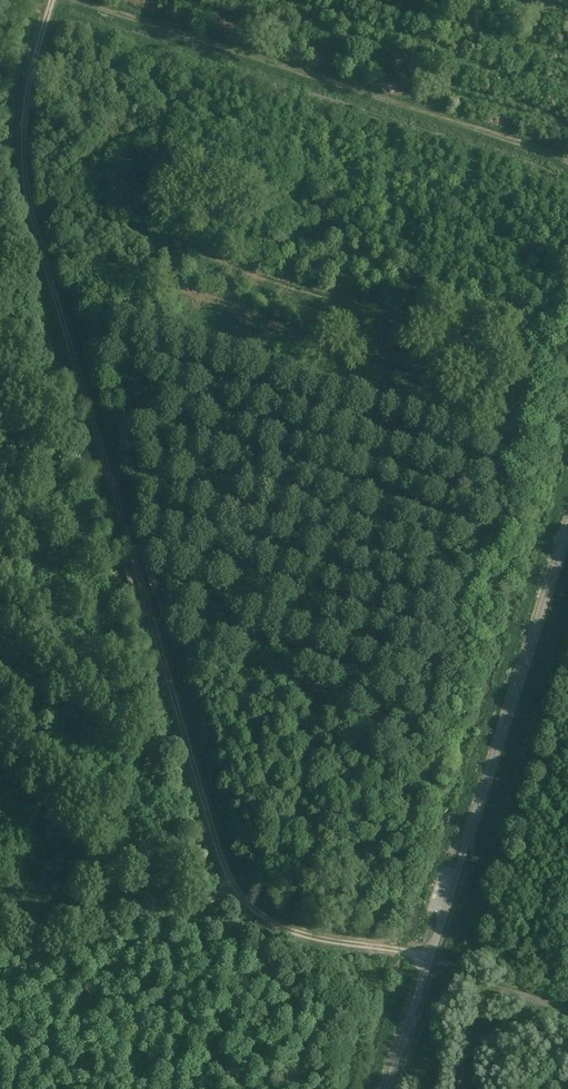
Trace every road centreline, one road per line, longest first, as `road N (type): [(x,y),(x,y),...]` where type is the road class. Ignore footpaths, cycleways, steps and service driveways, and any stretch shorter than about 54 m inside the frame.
road 1 (track): [(53,0),(26,112),(32,212),(232,879),(258,922),(447,961),(567,1004)]
road 2 (track): [(68,0),(567,158)]
road 3 (track): [(258,922),(0,964)]
road 4 (unclassified): [(390,1088),(463,860)]

